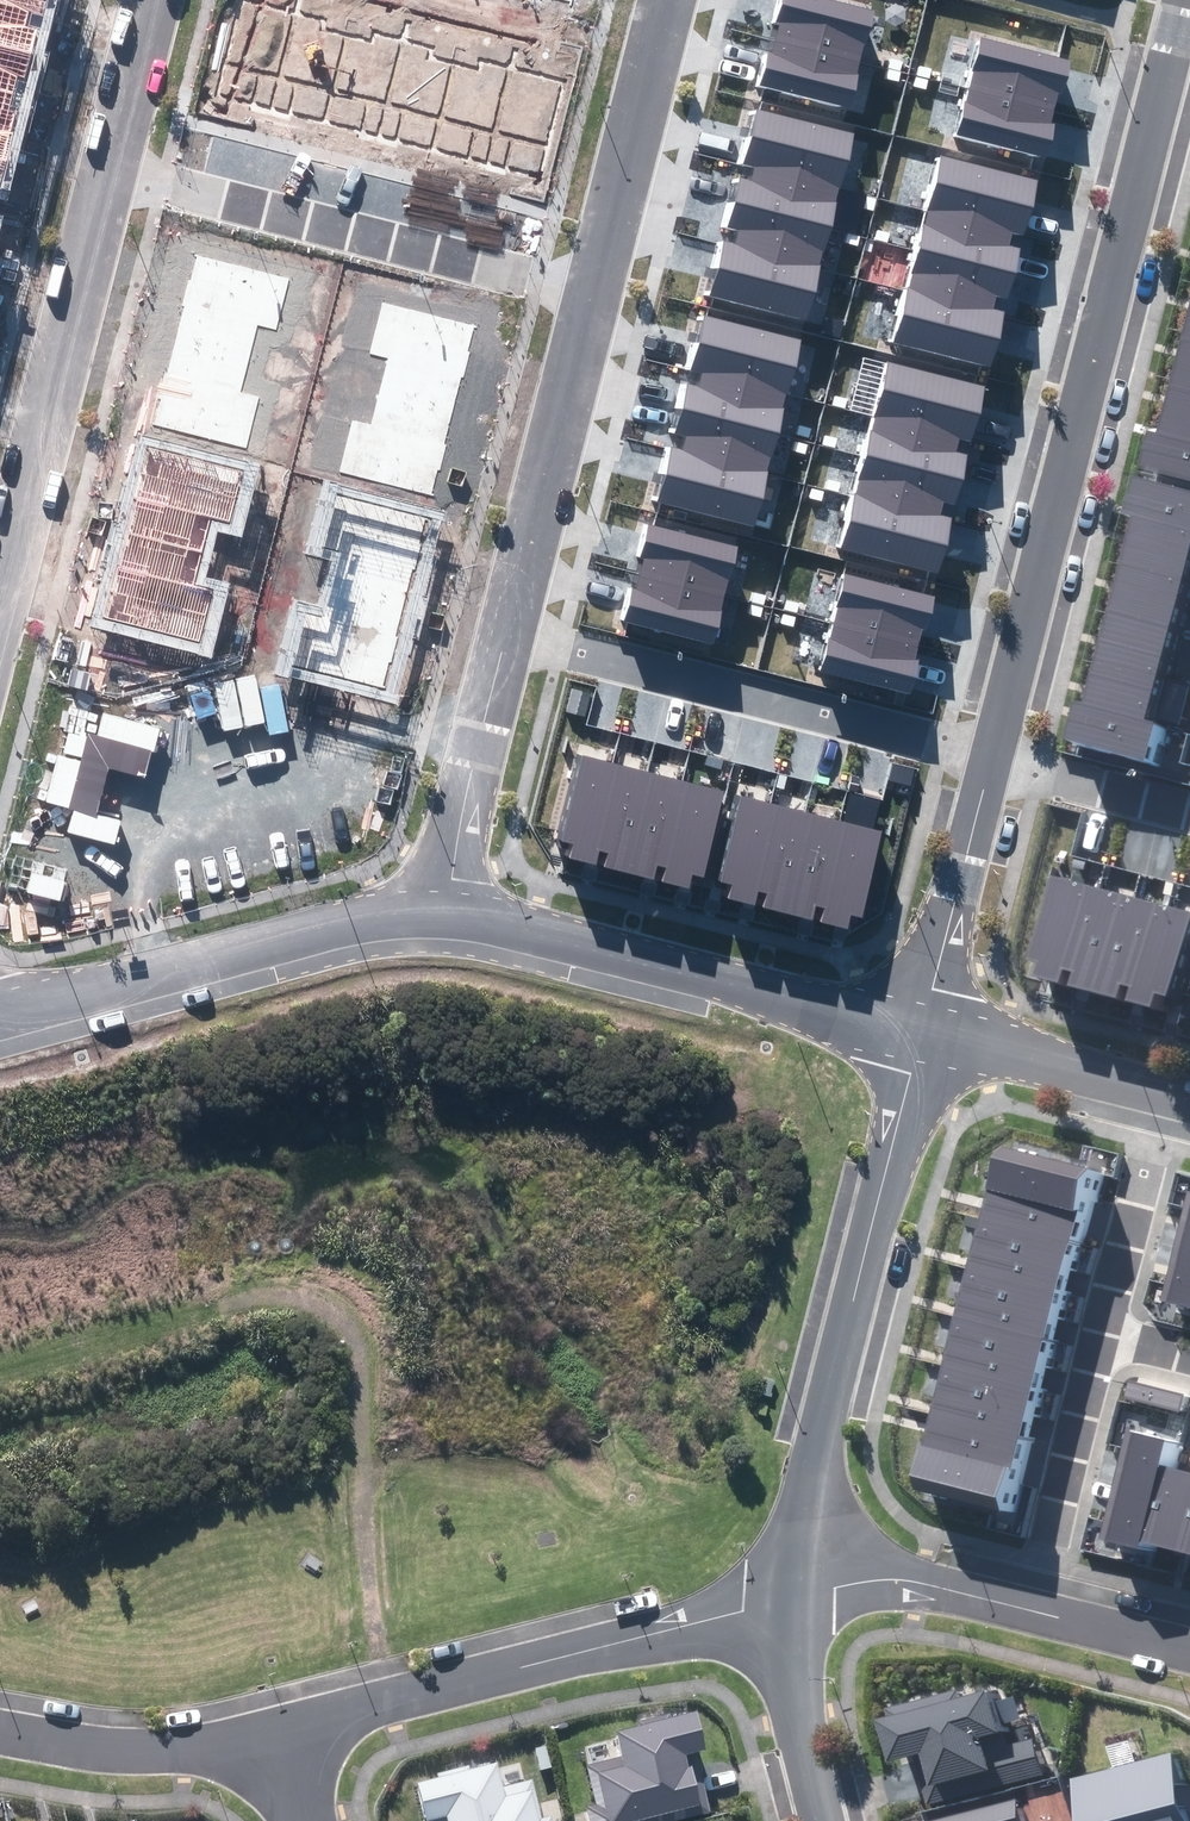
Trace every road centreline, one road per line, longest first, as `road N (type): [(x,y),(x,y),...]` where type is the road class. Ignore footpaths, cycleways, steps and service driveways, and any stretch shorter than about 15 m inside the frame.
road 1 (residential): [(1183,0),(992,749)]
road 2 (residential): [(795,1595),(818,1447),(922,1029)]
road 3 (track): [(389,1701),(367,1569),(356,1331),(341,1308),(269,1290),(197,1301)]
road 4 (residential): [(795,1595),(282,1735)]
road 5 (residential): [(113,165),(594,293)]
road 6 (residential): [(509,629),(992,749)]
road 7 (residential): [(922,1029),(452,909)]
road 8 (residential): [(452,909),(354,919),(0,1013)]
road 9 (residential): [(113,165),(0,599)]
road 10 (residential): [(594,293),(509,629)]
road 11 (residential): [(668,0),(594,293)]
road 12 (residential): [(992,749),(922,1029)]
road 13 (residential): [(509,629),(461,816),(452,909)]
road 14 (residential): [(282,1735),(142,1750),(0,1732)]
road 15 (residential): [(1030,1610),(1096,1342)]
road 16 (residential): [(1096,1342),(1155,1100)]
road 17 (residential): [(1155,1100),(922,1029)]
road 18 (residential): [(1030,1610),(906,1580),(795,1595)]
road 19 (residential): [(833,1820),(792,1653),(795,1595)]
road 20 (residential): [(992,749),(1189,803)]
road 21 (residential): [(154,0),(113,165)]
road 22 (residential): [(1189,1644),(1030,1610)]

